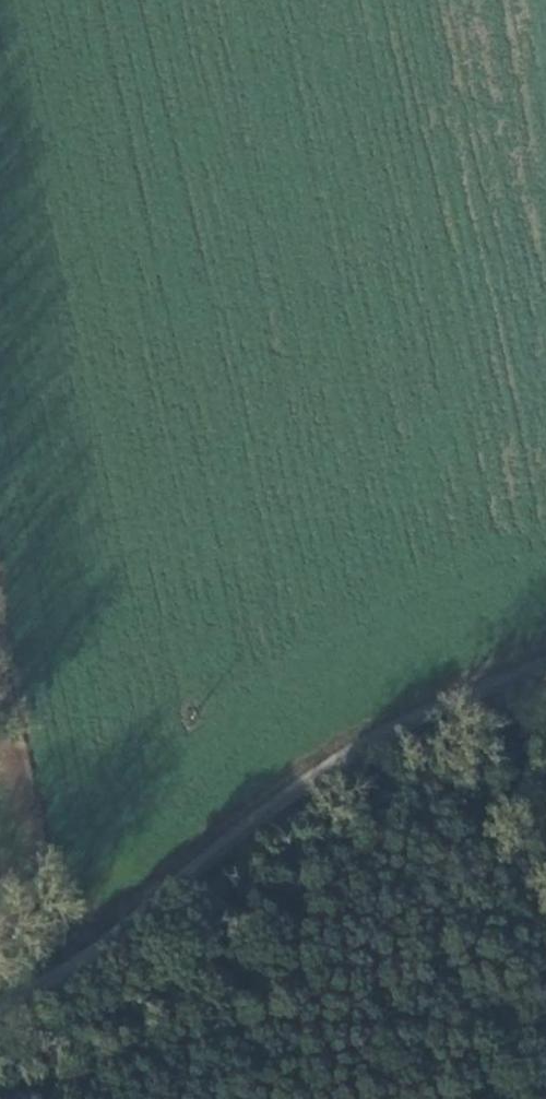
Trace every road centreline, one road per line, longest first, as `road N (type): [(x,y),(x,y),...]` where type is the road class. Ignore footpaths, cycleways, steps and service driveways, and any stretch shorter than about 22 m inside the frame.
road 1 (unclassified): [(545,662),(307,775),(76,958),(0,996)]

